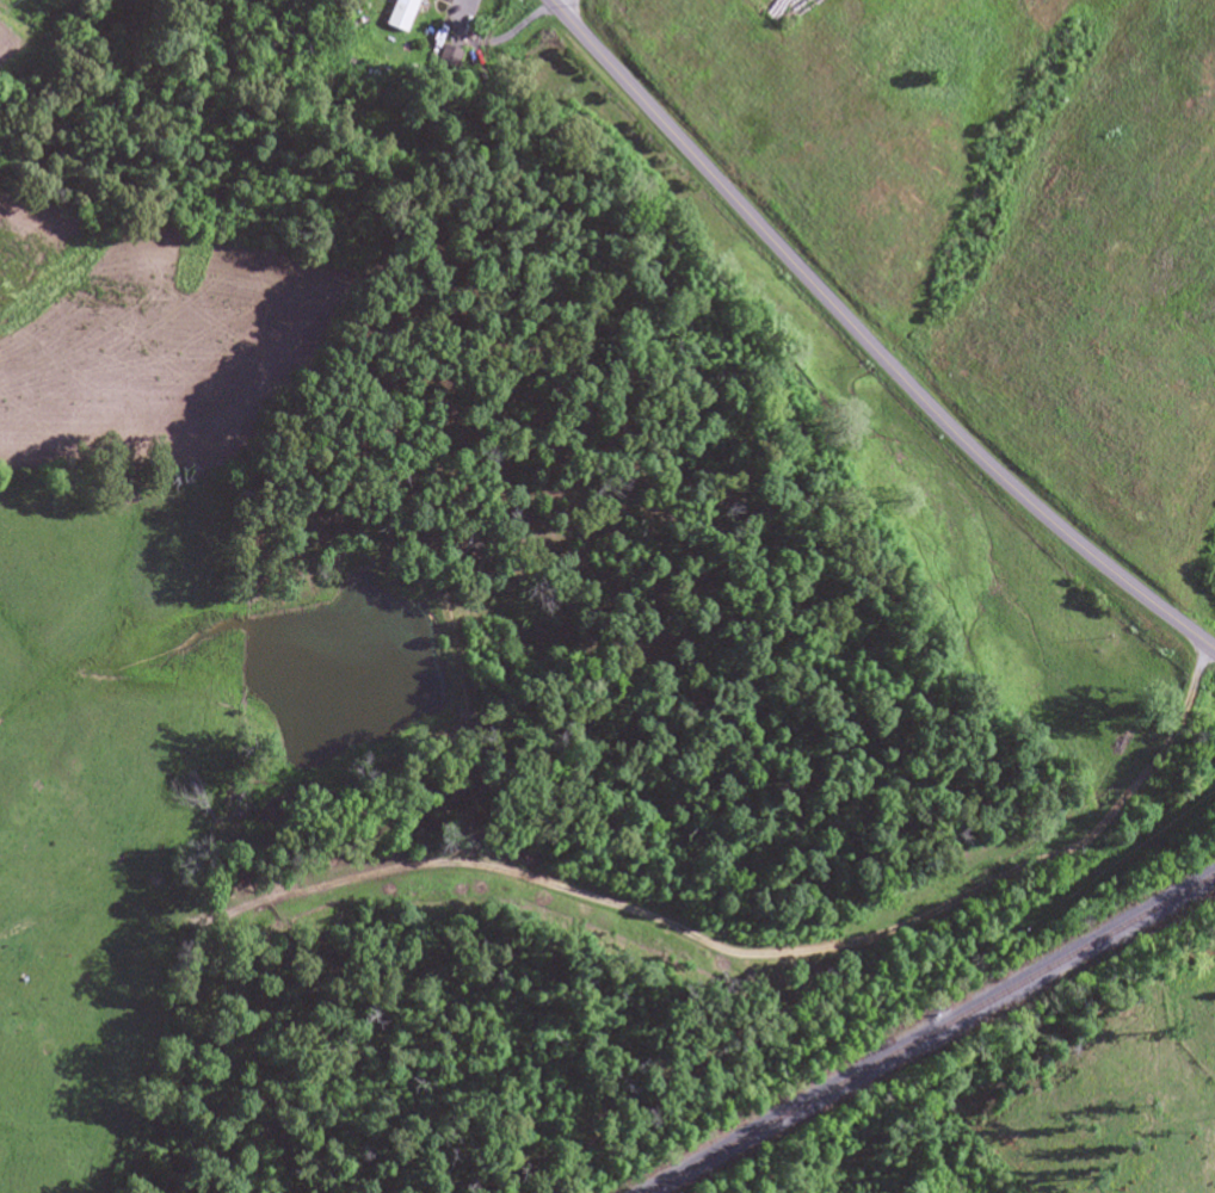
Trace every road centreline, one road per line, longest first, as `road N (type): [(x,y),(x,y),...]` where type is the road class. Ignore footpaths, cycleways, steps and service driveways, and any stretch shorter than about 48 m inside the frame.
road 1 (secondary): [(1214,651),(976,455),(551,0)]
road 2 (residential): [(1146,777),(1183,719),(1209,647)]

